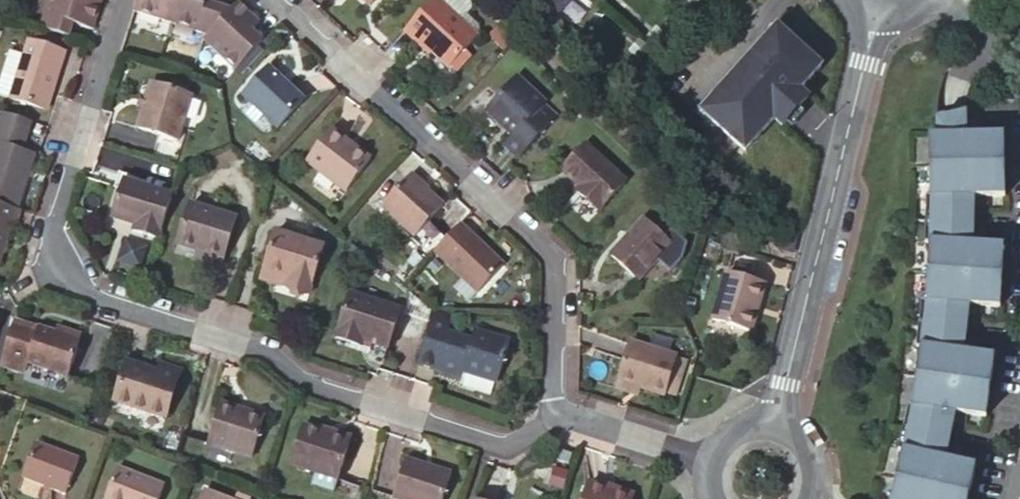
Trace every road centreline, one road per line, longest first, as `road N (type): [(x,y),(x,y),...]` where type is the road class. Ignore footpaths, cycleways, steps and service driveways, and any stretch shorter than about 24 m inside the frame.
road 1 (residential): [(559,410),(503,447),(481,442),(294,387),(235,335),(89,296),(59,260),(55,225),(120,0)]
road 2 (residential): [(265,0),(552,265),(559,410)]
road 3 (tertiary): [(780,428),(877,6)]
road 4 (residential): [(710,461),(559,410)]

